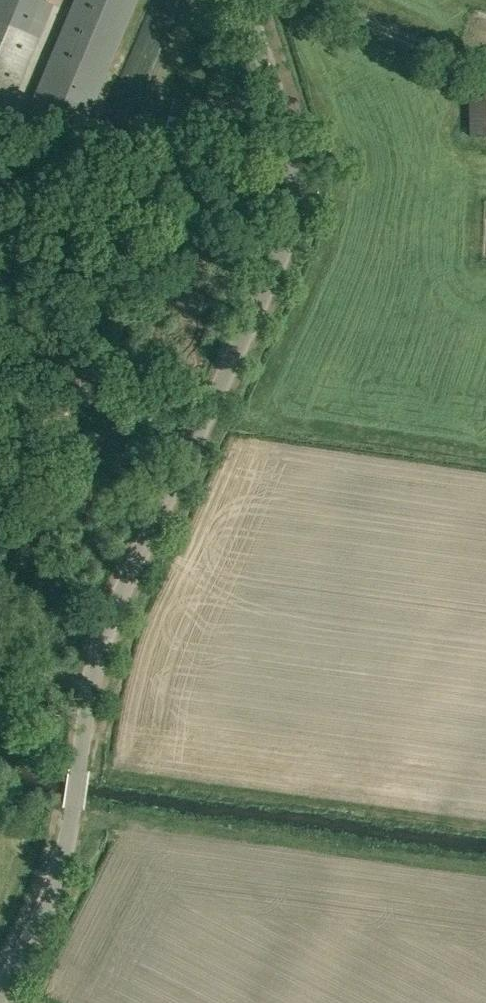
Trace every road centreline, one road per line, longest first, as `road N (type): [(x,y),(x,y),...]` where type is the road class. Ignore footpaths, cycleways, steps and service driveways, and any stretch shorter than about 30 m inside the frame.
road 1 (unclassified): [(0,998),(59,876),(103,639),(295,215),(290,137),(246,0)]
road 2 (track): [(485,68),(318,0)]

